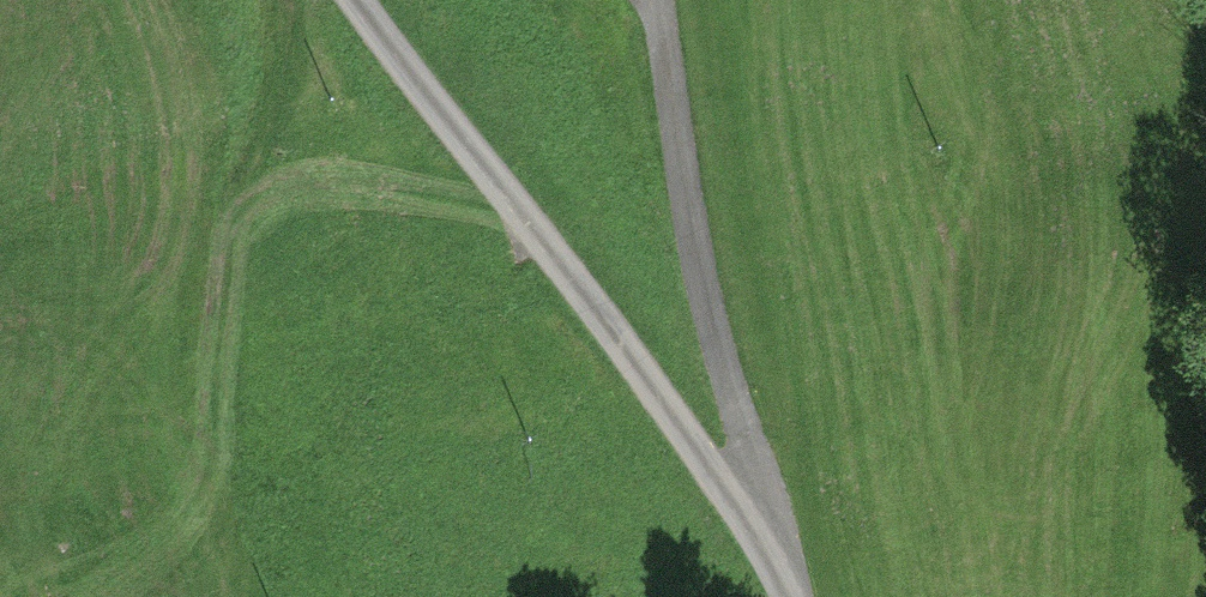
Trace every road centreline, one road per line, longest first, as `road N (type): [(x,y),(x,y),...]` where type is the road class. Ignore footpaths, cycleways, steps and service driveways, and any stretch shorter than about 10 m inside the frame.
road 1 (track): [(354,0),(778,560),(792,596)]
road 2 (track): [(205,596),(227,451),(245,227),(282,0)]
road 3 (track): [(778,560),(701,270),(656,0)]

